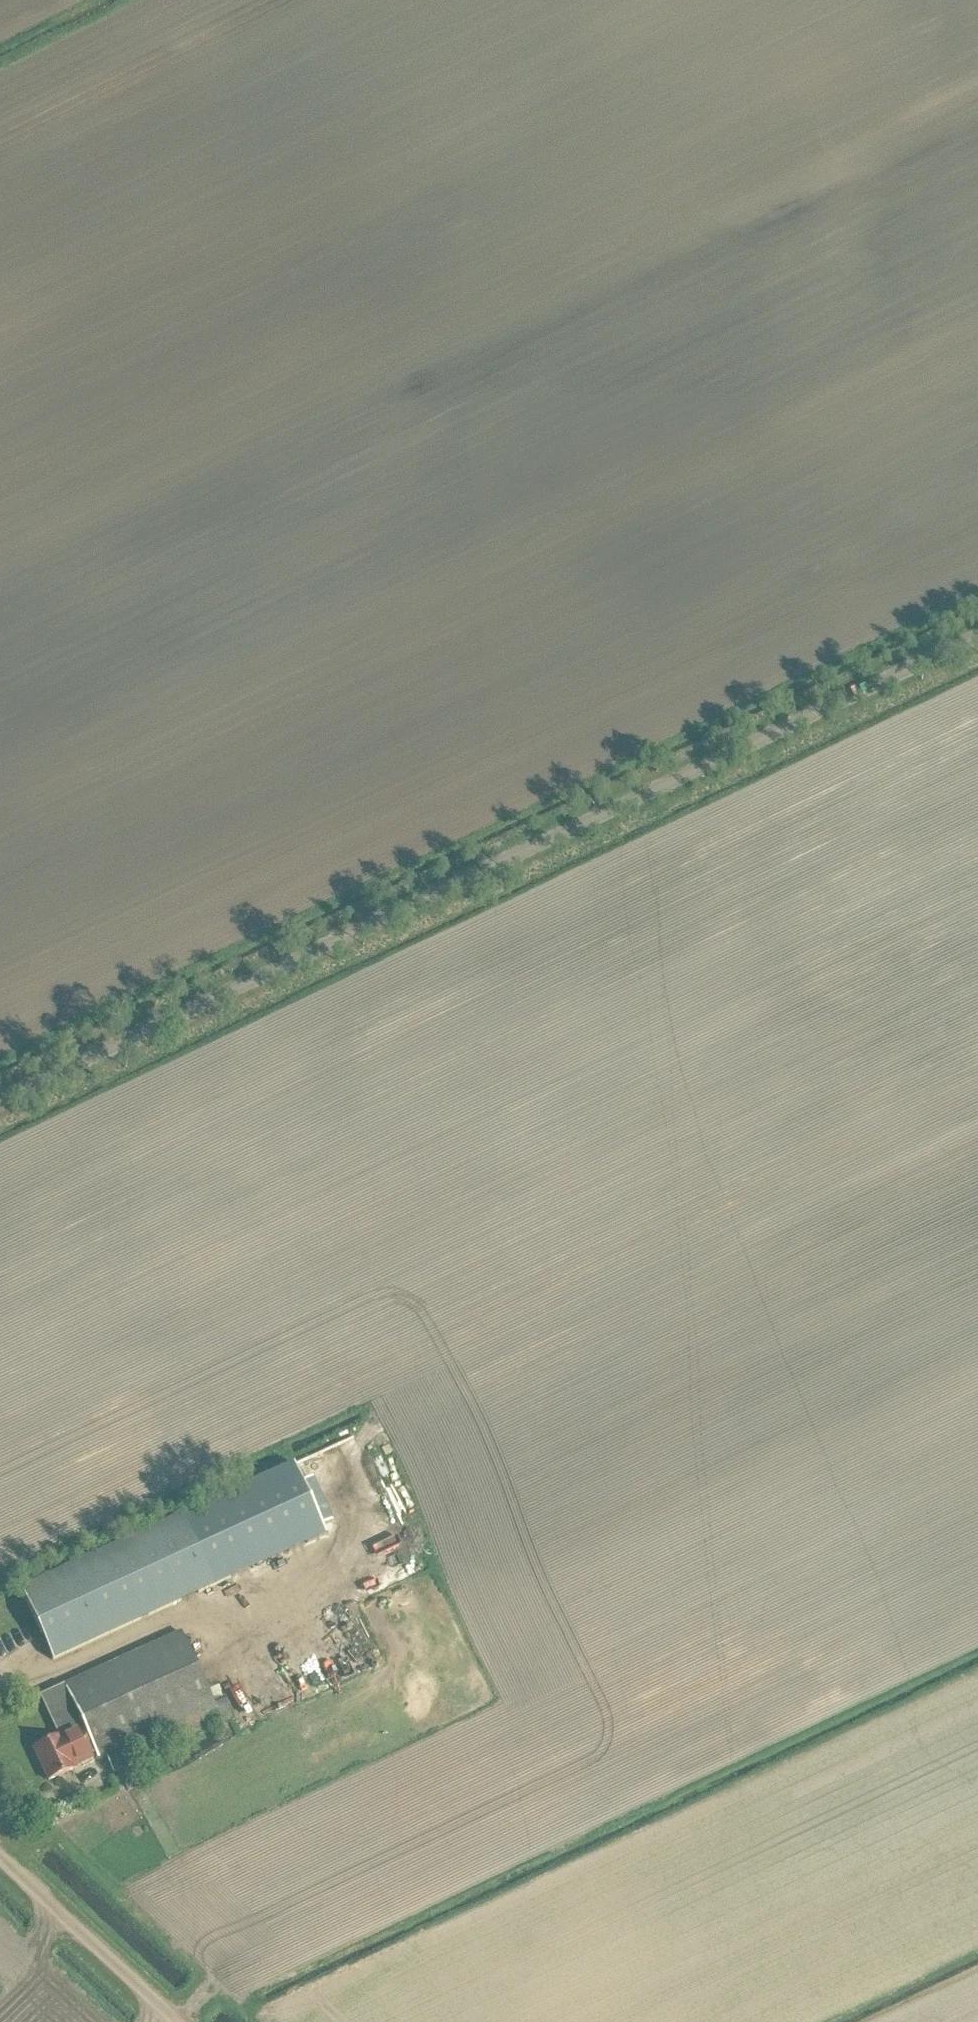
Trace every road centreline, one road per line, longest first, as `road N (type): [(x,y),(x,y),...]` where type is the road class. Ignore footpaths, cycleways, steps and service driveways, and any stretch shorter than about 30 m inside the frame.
road 1 (unclassified): [(0,1110),(977,642)]
road 2 (unclassified): [(166,2021),(0,1867)]

